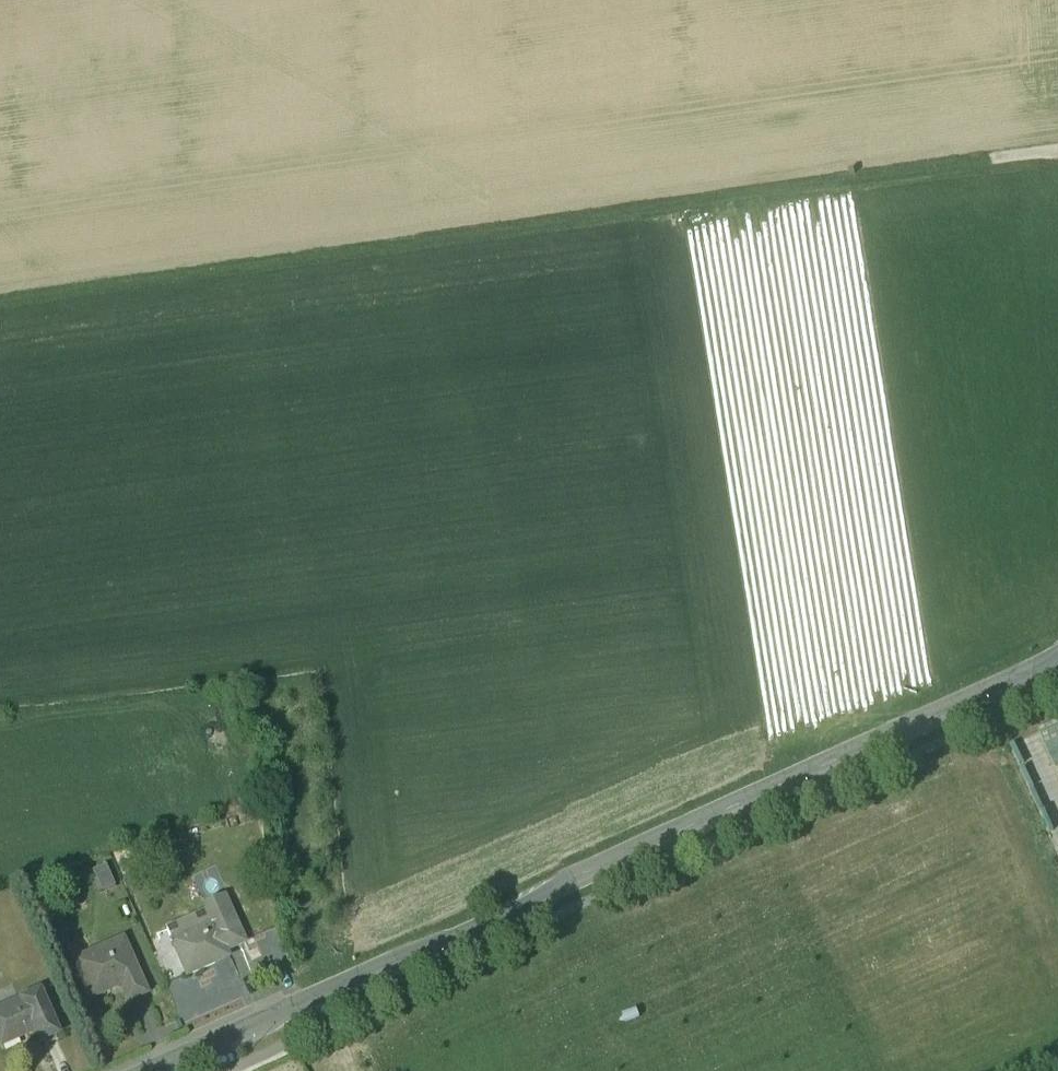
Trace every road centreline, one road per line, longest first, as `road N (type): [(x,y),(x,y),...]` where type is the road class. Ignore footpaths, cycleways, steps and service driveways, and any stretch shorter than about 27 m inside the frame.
road 1 (track): [(0,308),(1015,179)]
road 2 (tertiary): [(1015,693),(180,1070)]

